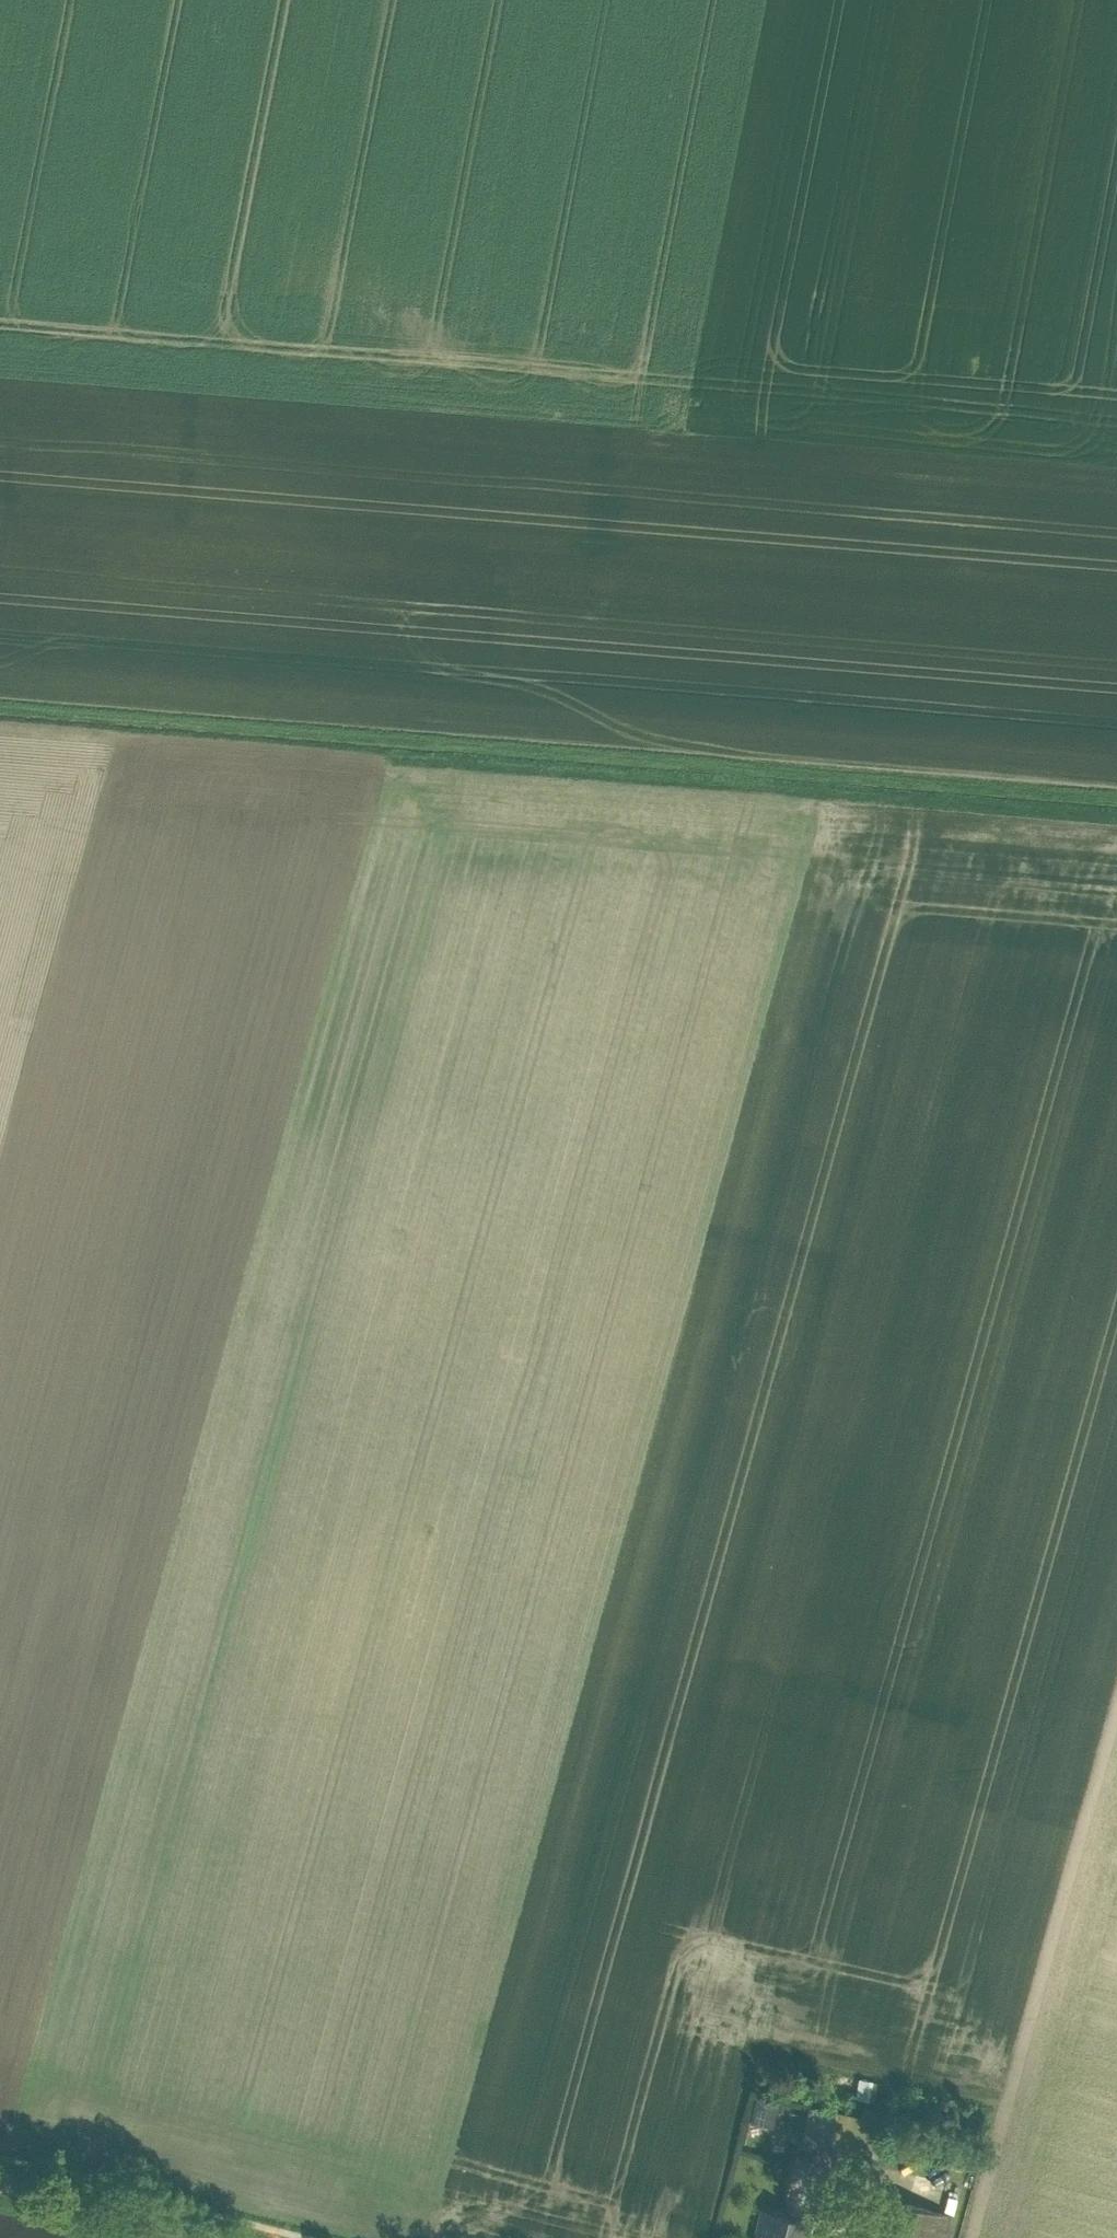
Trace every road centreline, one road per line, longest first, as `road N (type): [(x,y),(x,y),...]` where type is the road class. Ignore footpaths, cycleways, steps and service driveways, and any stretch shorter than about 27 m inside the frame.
road 1 (unclassified): [(0,2180),(231,2237)]

